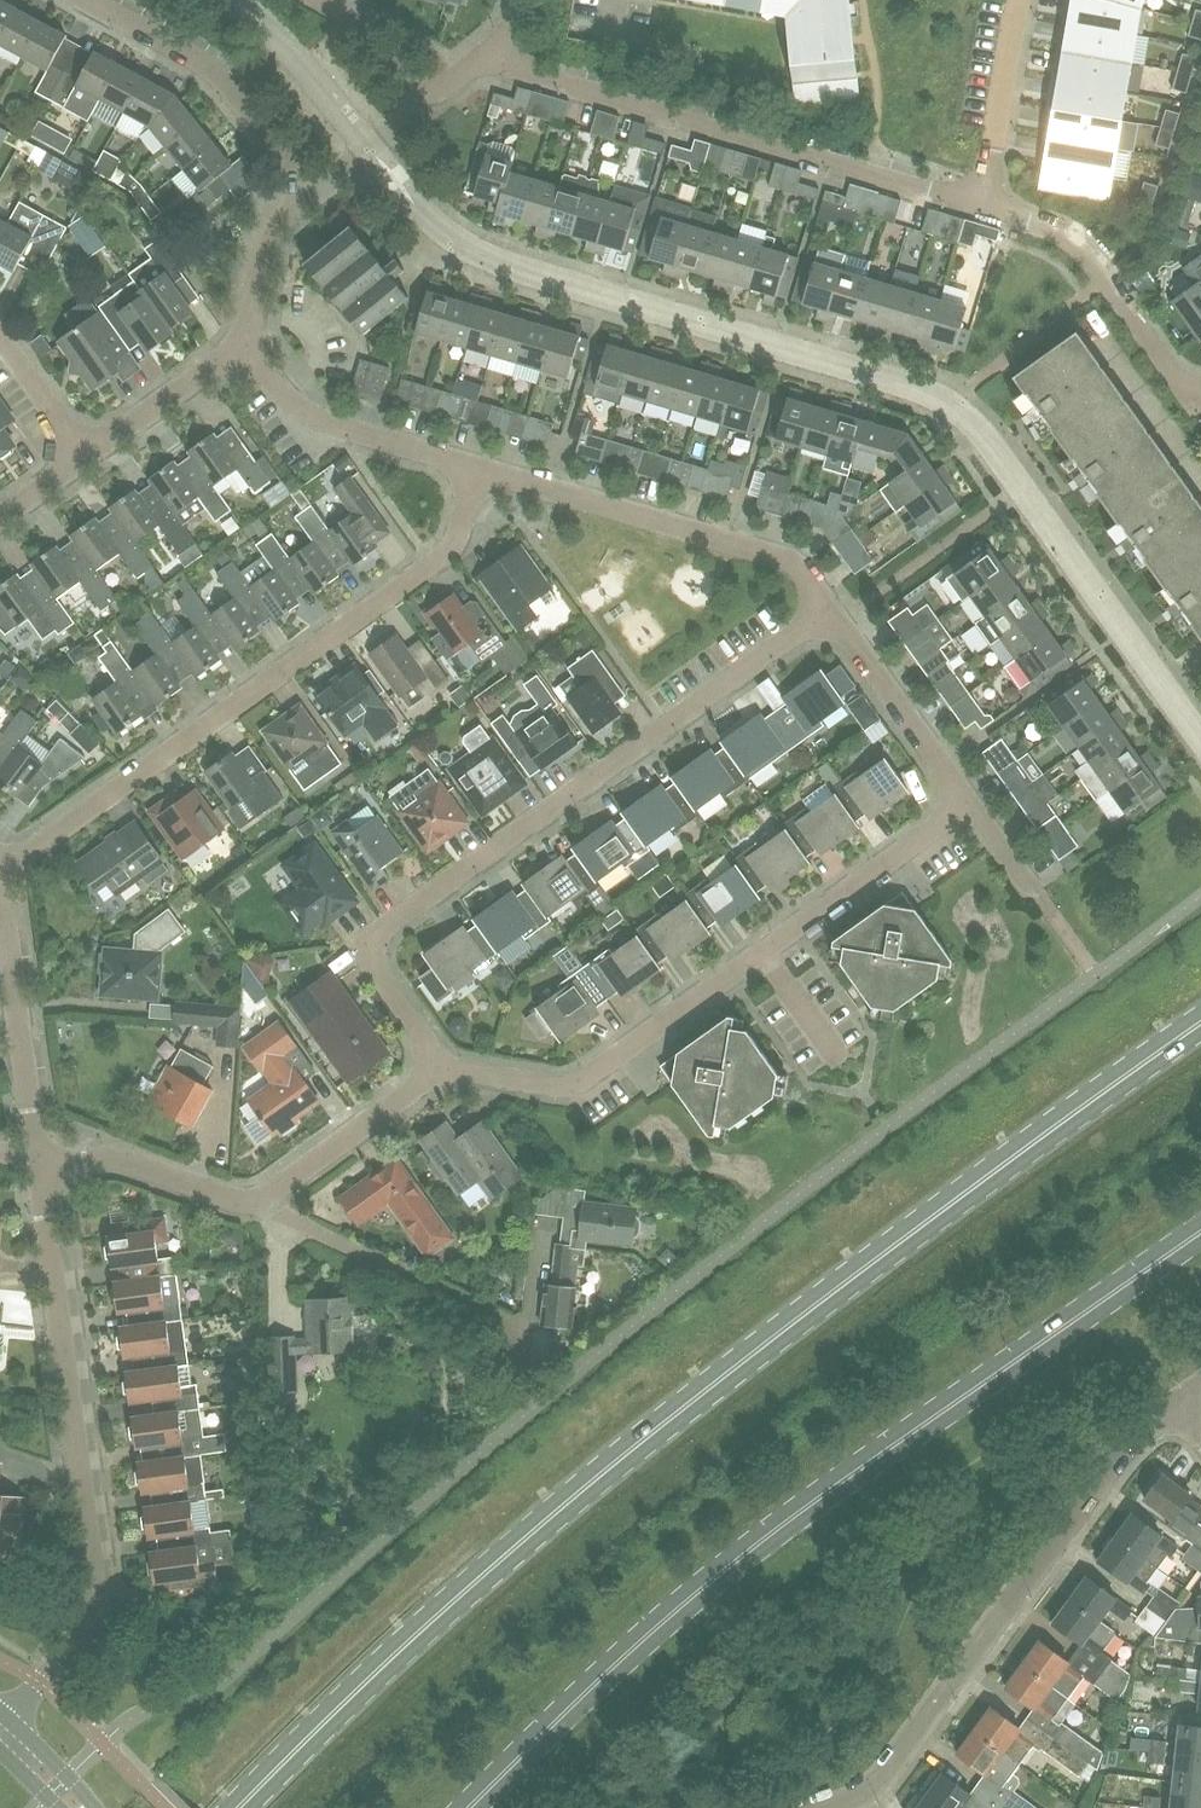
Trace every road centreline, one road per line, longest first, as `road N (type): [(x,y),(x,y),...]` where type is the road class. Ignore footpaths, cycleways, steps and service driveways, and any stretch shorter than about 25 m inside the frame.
road 1 (primary): [(238,1807),(569,1500),(819,1304),(1200,1024)]
road 2 (residential): [(1200,740),(980,429),(950,404),(502,265),(434,225),(370,147)]
road 3 (tertiary): [(471,1807),(697,1588),(1200,1230)]
road 4 (residential): [(442,1066),(371,966),(368,948),(379,930),(828,610)]
road 5 (residential): [(0,873),(412,582),(450,549),(477,470)]
road 6 (residential): [(442,1066),(554,1086),(582,1082),(968,805)]
road 7 (residential): [(825,1807),(883,1778),(1135,1435),(1175,1402)]
road 8 (residential): [(502,46),(535,75),(983,207)]
road 9 (residential): [(39,1168),(93,1557),(80,1631),(57,1665)]
road 10 (residential): [(828,610),(796,565),(477,470)]
road 11 (residential): [(532,1362),(493,1316),(256,1203)]
road 12 (residential): [(311,193),(203,63),(88,0)]
road 13 (residential): [(983,207),(1077,246),(1188,393),(1200,395)]
road 14 (residential): [(0,875),(39,1168)]
road 15 (residential): [(477,470),(334,426),(288,401),(247,344)]
road 16 (residential): [(968,805),(828,610)]
road 17 (residential): [(256,1203),(442,1066)]
road 18 (residential): [(256,1203),(132,1161),(39,1168)]
road 19 (residential): [(1022,0),(983,207)]
road 20 (residential): [(84,455),(247,344)]
road 21 (residential): [(247,344),(271,228),(311,193)]
road 22 (residential): [(424,93),(401,82),(360,31),(316,0)]
road 23 (residential): [(84,455),(0,340)]

